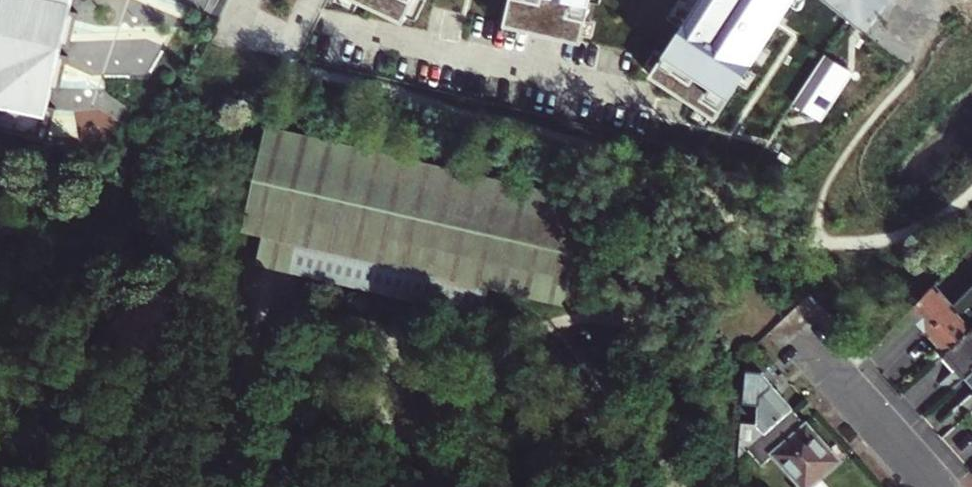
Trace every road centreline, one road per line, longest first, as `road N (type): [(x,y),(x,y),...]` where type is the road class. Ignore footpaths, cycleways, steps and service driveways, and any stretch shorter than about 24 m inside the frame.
road 1 (residential): [(802,329),(941,486)]

